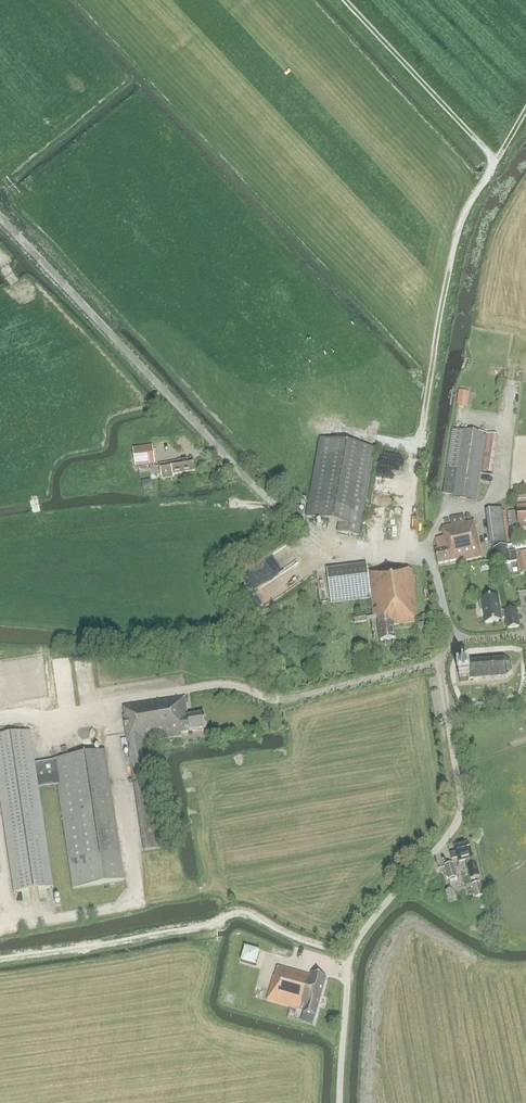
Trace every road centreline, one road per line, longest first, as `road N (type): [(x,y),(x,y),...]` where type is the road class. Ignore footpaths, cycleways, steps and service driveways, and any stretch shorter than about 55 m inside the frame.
road 1 (track): [(525,111),(456,236),(402,558)]
road 2 (track): [(344,0),(496,161)]

